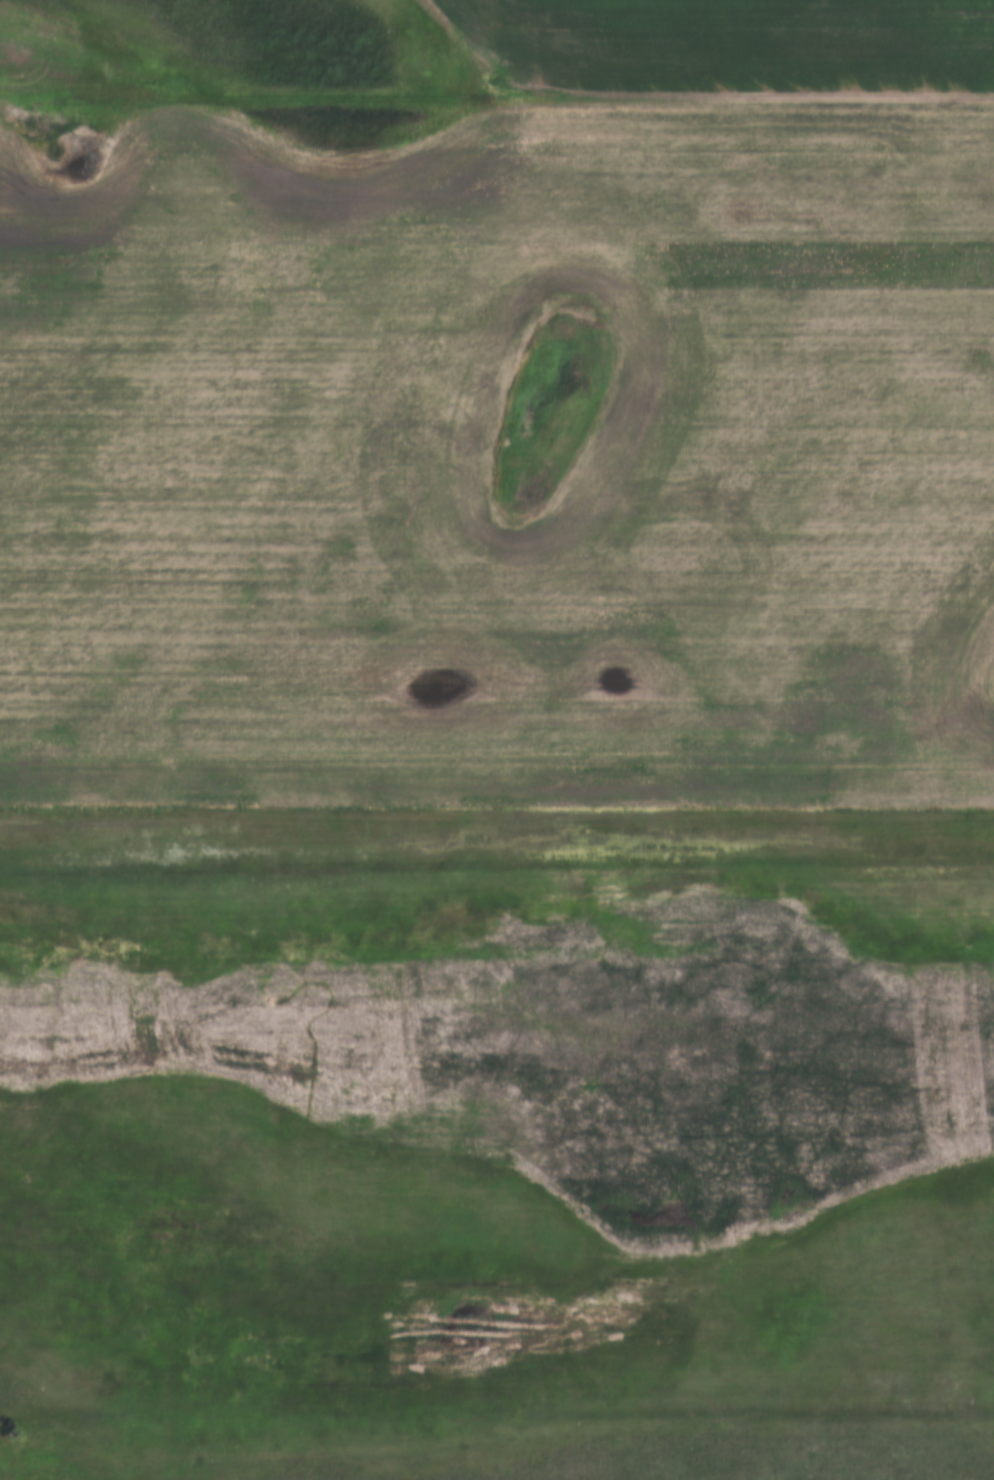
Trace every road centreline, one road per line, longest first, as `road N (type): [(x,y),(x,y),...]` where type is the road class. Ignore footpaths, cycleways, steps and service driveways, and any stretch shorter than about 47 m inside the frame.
road 1 (track): [(0,89),(993,98)]

